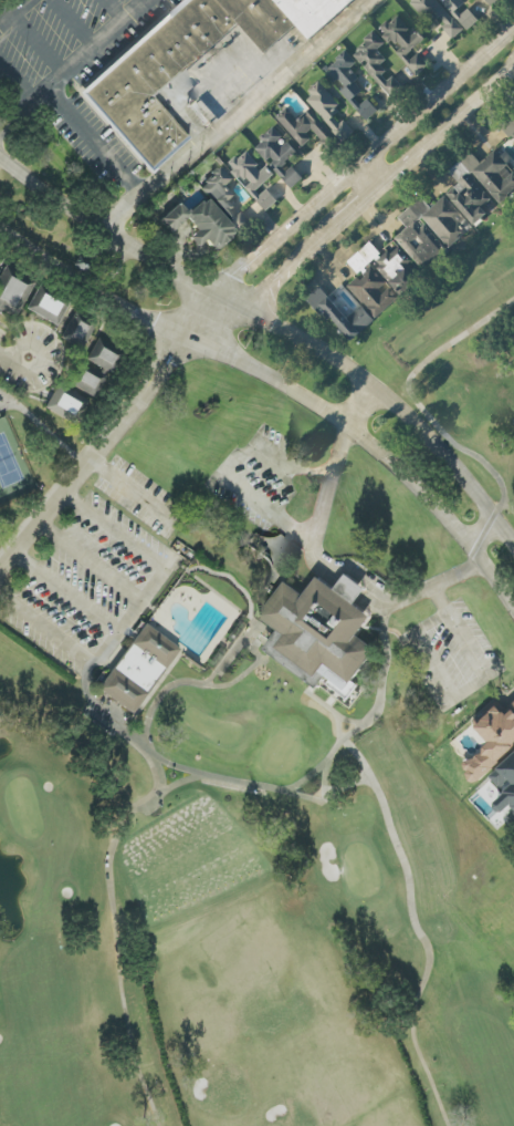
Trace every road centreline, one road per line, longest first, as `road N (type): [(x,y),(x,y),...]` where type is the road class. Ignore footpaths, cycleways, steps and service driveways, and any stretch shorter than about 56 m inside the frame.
road 1 (residential): [(513,553),(428,441),(368,385),(315,348),(102,231),(0,158)]
road 2 (residential): [(0,231),(108,302),(225,355),(345,424),(478,552),(513,609)]
road 3 (residential): [(513,23),(210,296),(186,338)]
road 4 (residential): [(186,338),(240,310),(513,69)]
road 5 (residential): [(0,574),(186,338)]

